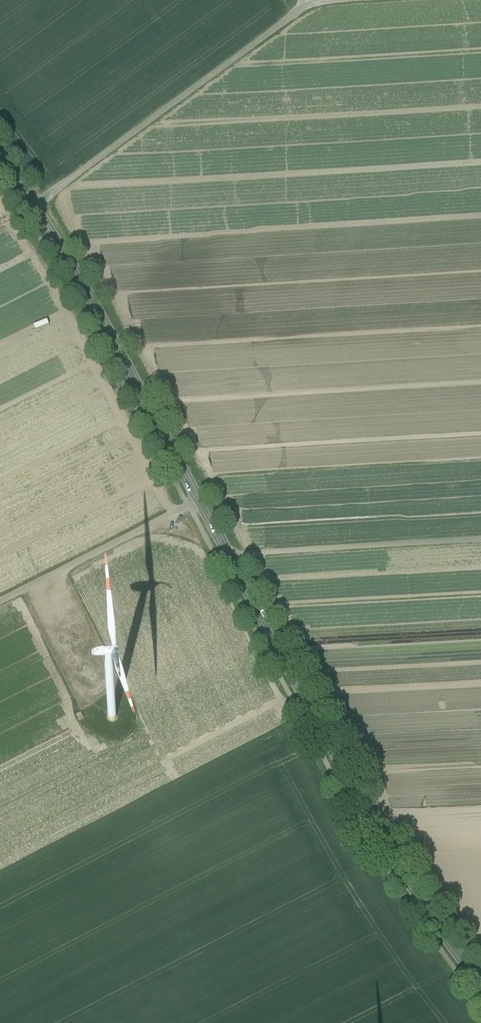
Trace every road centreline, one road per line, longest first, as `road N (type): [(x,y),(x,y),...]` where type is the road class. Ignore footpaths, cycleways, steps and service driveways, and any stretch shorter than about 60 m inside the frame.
road 1 (secondary): [(231,565),(365,816),(480,989)]
road 2 (secondary): [(34,209),(231,565)]
road 3 (unclassified): [(306,5),(34,209)]
road 4 (unclassified): [(480,548),(231,565)]
road 5 (track): [(188,514),(0,610)]
road 6 (track): [(42,589),(100,706)]

